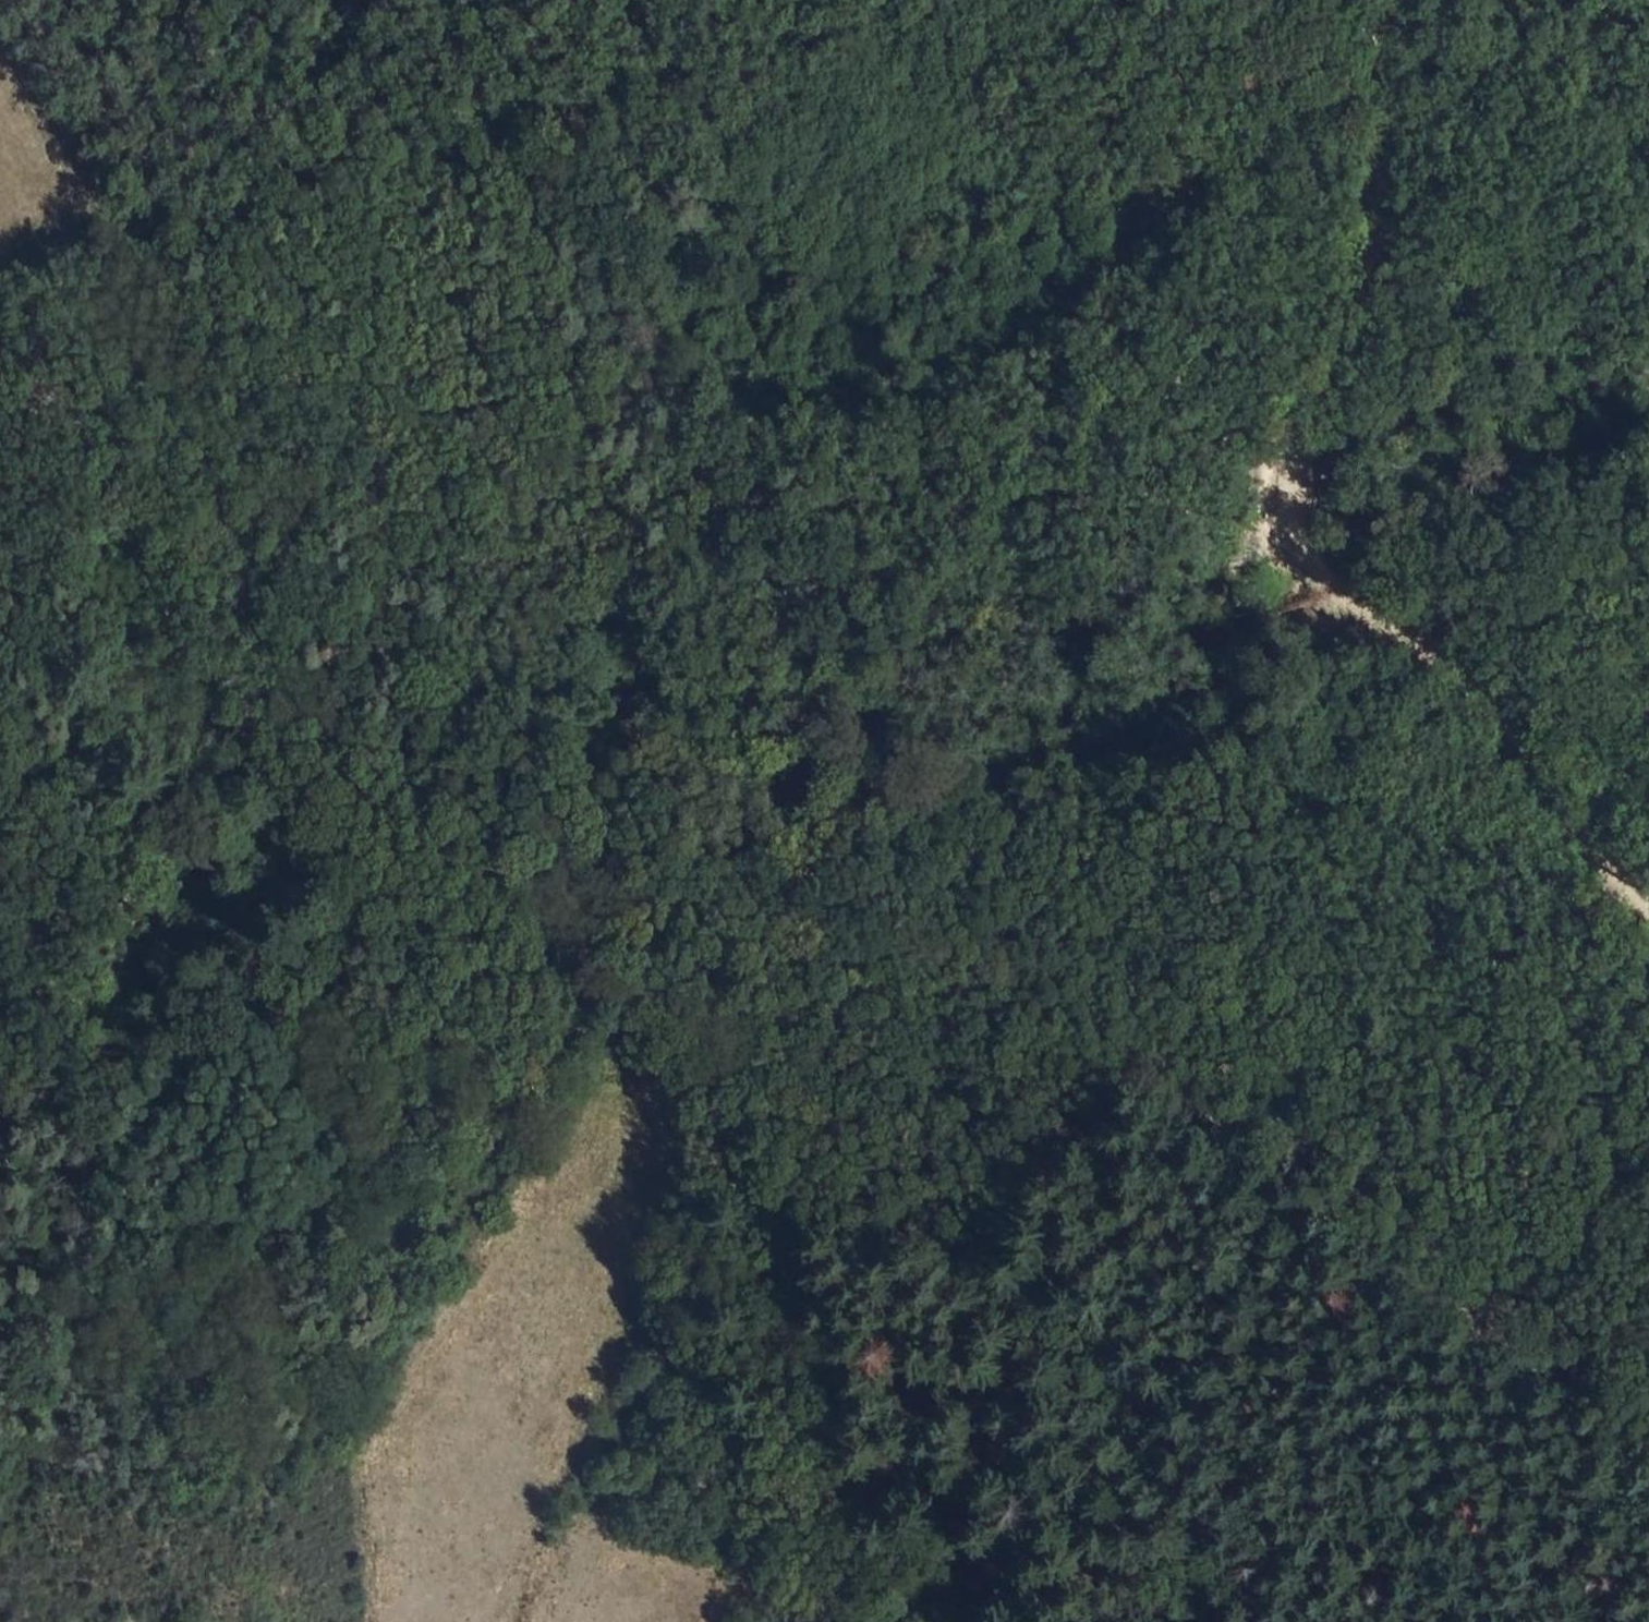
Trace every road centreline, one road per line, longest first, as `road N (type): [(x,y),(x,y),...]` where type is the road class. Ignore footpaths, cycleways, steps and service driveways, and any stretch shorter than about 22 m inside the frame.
road 1 (track): [(0,335),(77,416),(148,458),(353,614),(454,666),(556,677),(603,730),(761,847),(1251,1158),(1468,1315),(1648,1464)]
road 2 (track): [(1648,909),(1574,821),(1510,707),(1418,630),(1302,568),(1291,474),(1325,363),(1378,264),(1394,64),(1363,0)]

